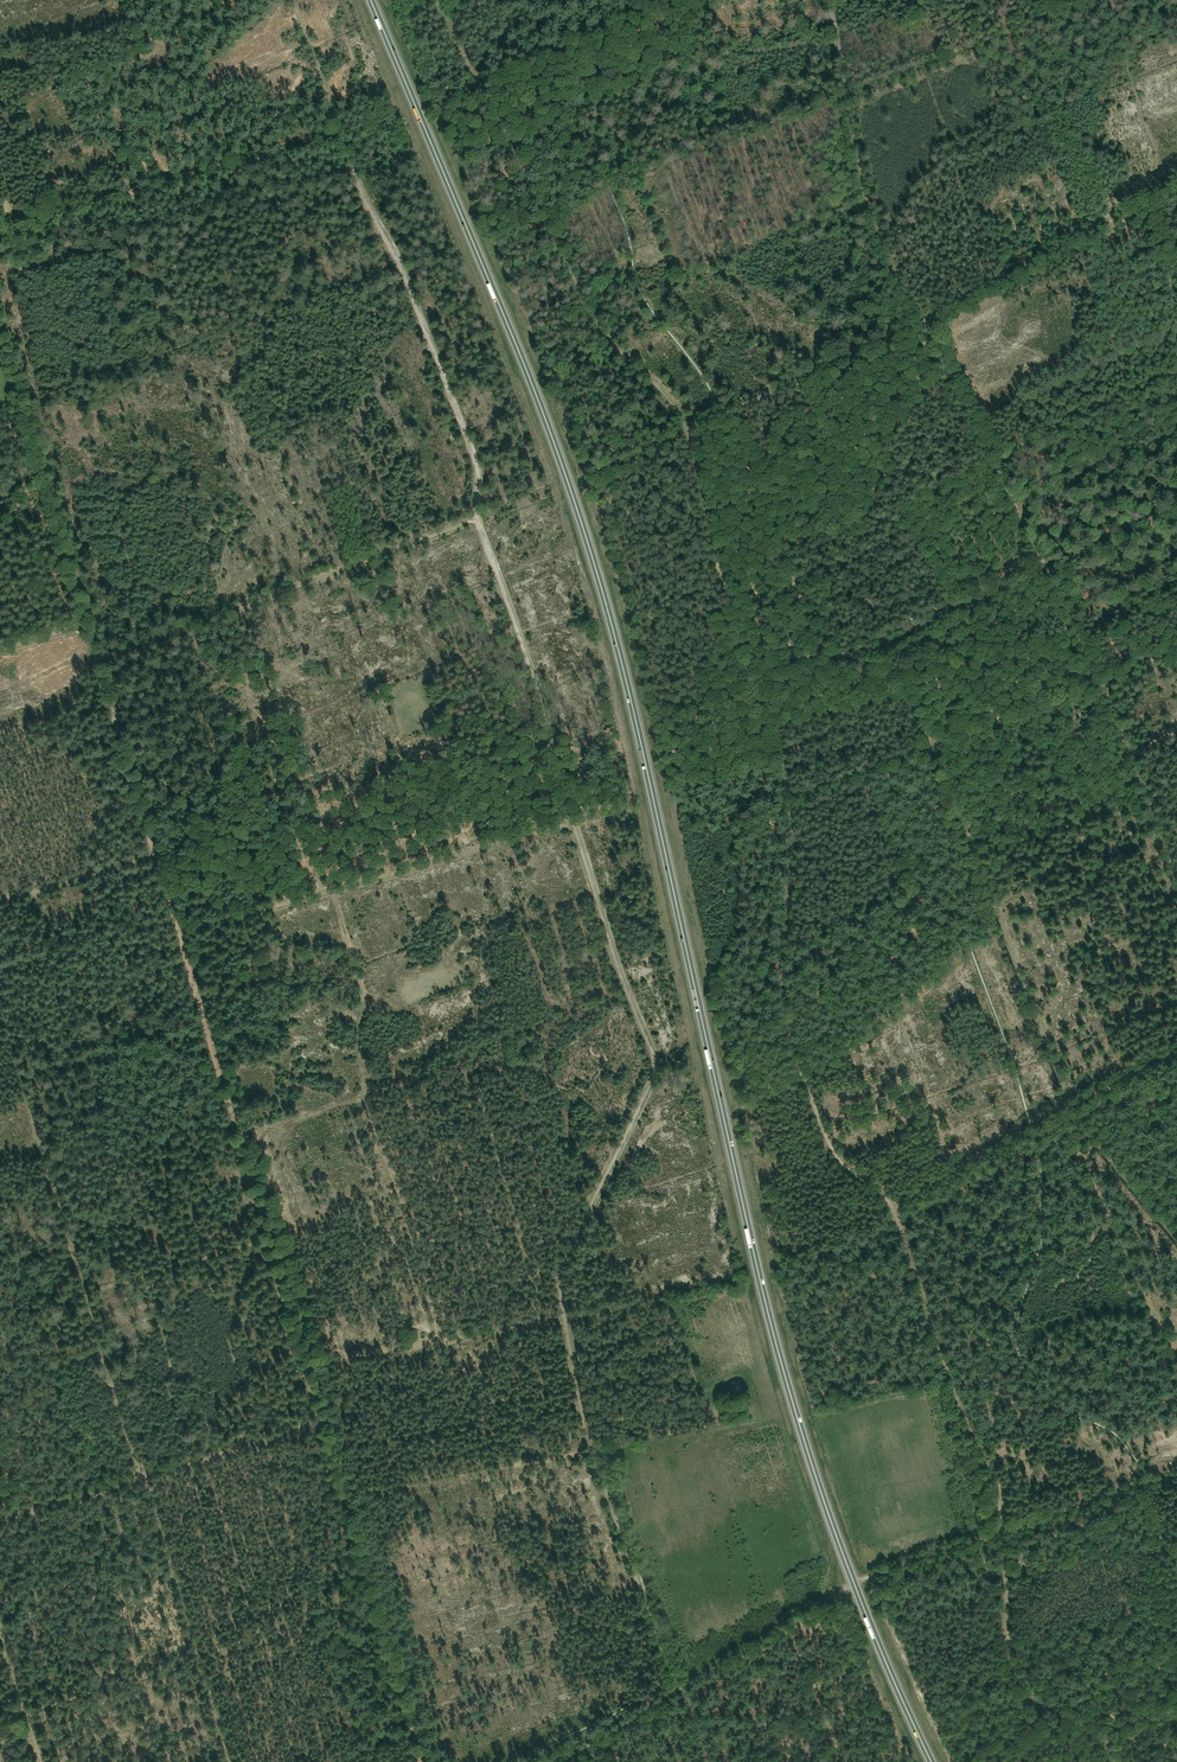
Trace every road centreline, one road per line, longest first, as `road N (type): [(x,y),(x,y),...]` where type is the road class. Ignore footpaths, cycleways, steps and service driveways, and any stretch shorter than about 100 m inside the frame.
road 1 (track): [(0,226),(340,139),(475,464),(477,524),(652,1055),(652,1076),(561,1273),(588,1443),(644,1600)]
road 2 (trunk): [(932,1761),(829,1515),(778,1351),(623,664),(578,511),(372,0)]
road 3 (track): [(0,339),(425,1761)]
road 4 (track): [(1176,886),(1099,683),(871,229),(824,0)]
road 5 (track): [(1117,1761),(1093,1724),(1038,1693),(1011,1662),(989,1458),(955,1393),(893,1204)]
road 6 (track): [(1176,179),(922,325),(687,429)]
road 7 (track): [(480,90),(601,335),(666,393),(687,429)]
road 8 (track): [(119,657),(482,522)]
road 9 (track): [(687,429),(727,585),(751,638),(788,797)]
road 10 (track): [(0,1512),(322,1421)]
road 11 (track): [(931,1184),(1176,1049)]
road 12 (track): [(1061,1512),(827,1597)]
road 13 (track): [(792,1038),(780,944),(792,864),(788,797)]
road 14 (track): [(893,1204),(831,1149),(792,1038)]
road 15 (track): [(643,0),(480,90)]
road 16 (track): [(827,1597),(700,1676)]
road 17 (track): [(1176,1473),(1061,1512)]

